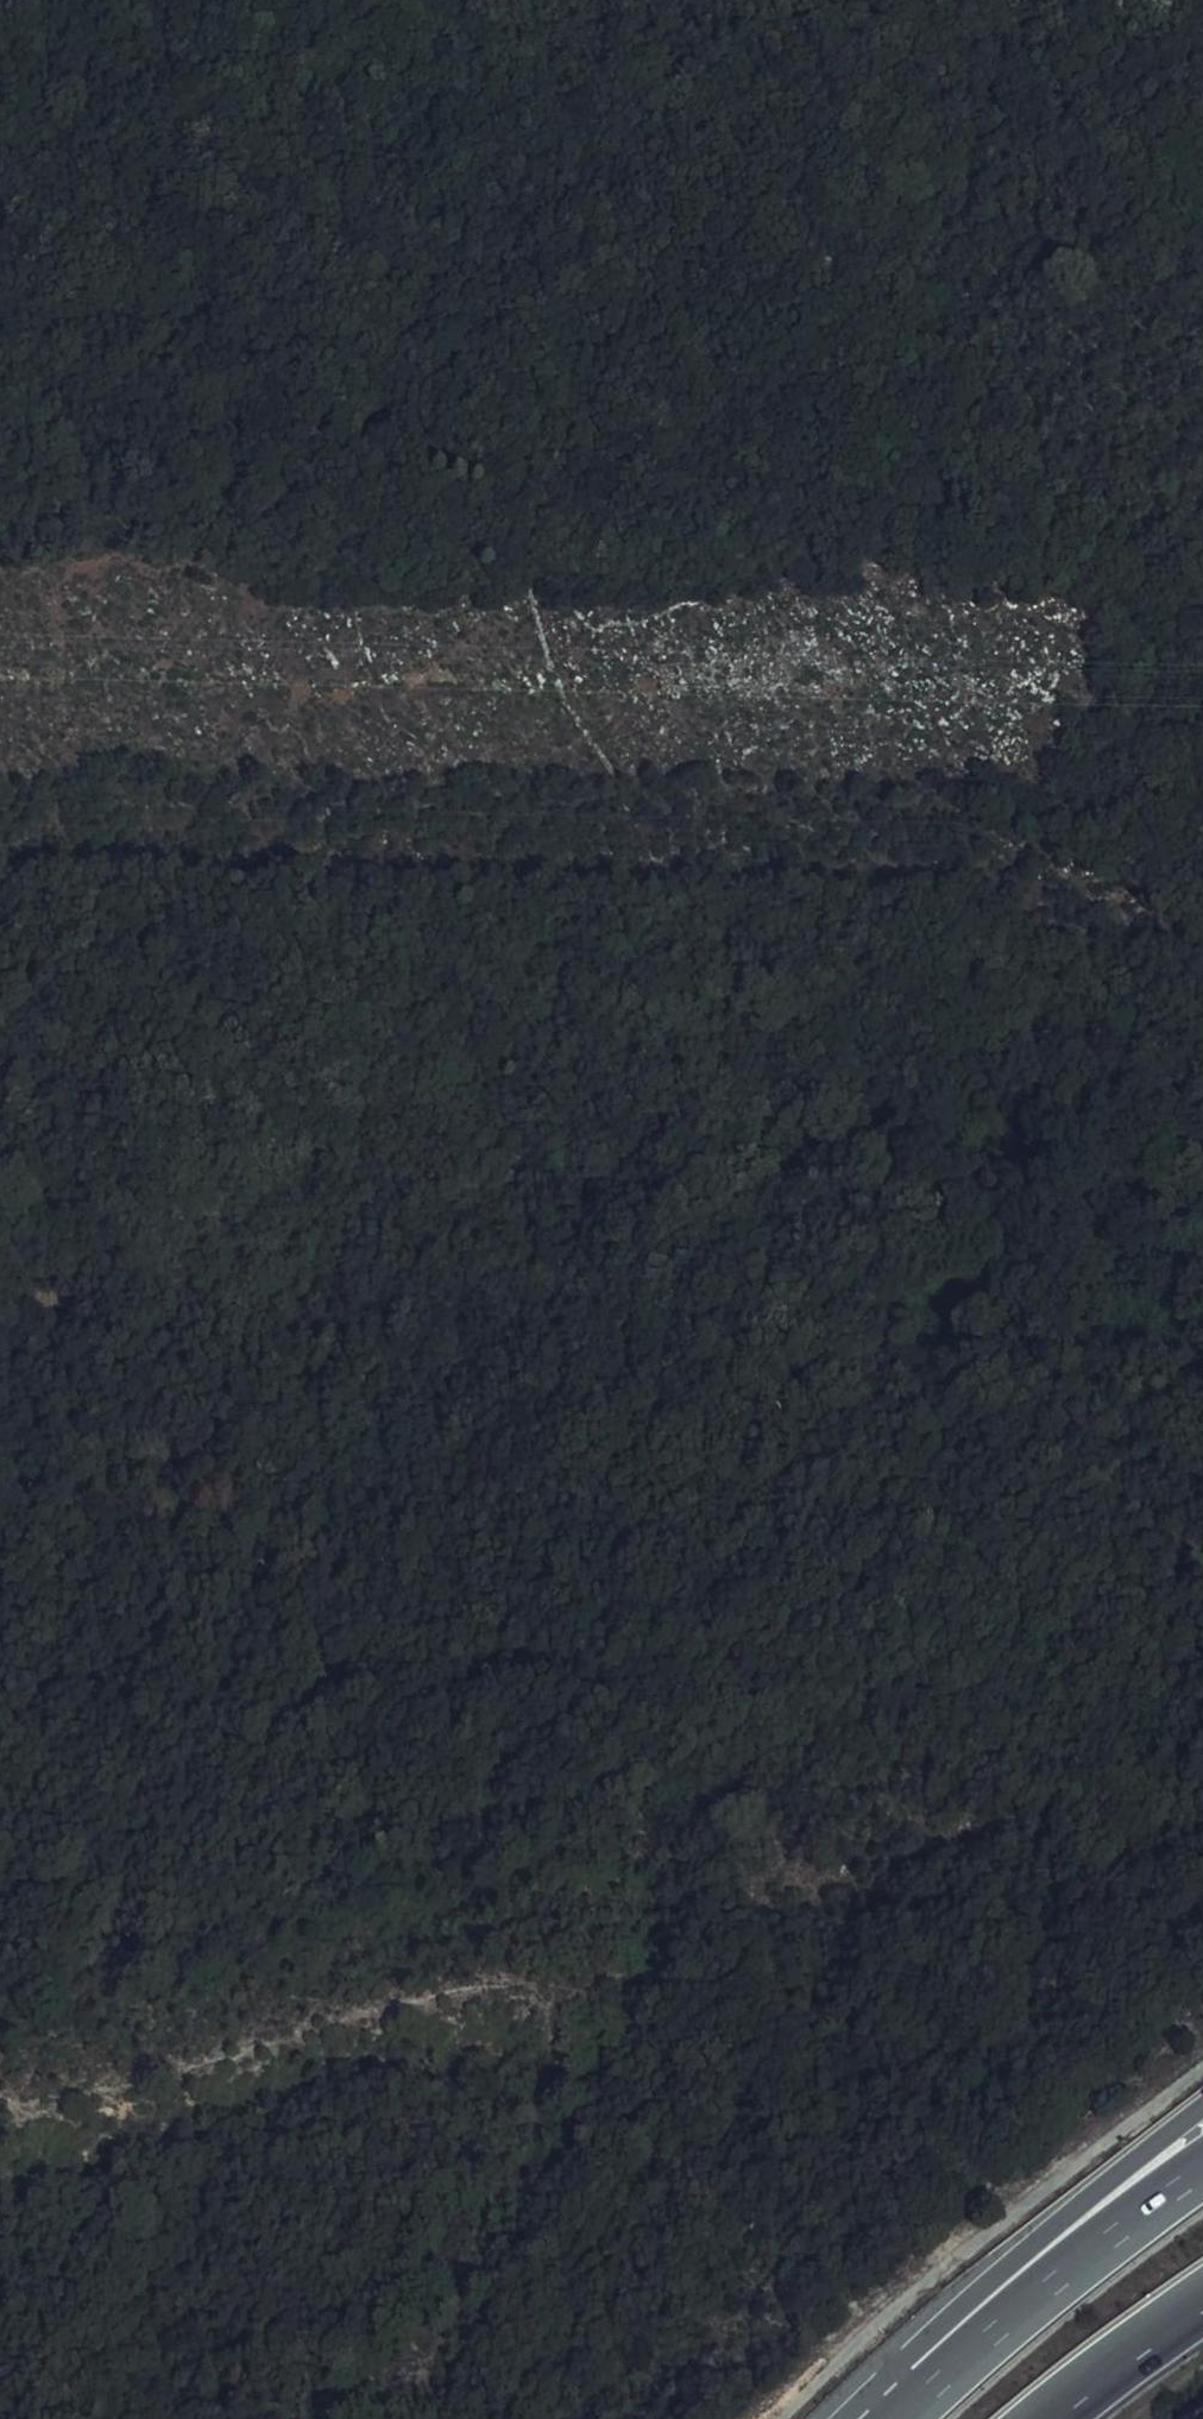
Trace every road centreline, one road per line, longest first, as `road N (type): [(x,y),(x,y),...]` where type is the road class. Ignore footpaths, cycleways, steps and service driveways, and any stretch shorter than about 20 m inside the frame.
road 1 (motorway): [(1202,2106),(1018,2258),(850,2418)]
road 2 (motorway): [(1202,2173),(1079,2265),(902,2418)]
road 3 (motorway): [(1046,2418),(1202,2299)]

